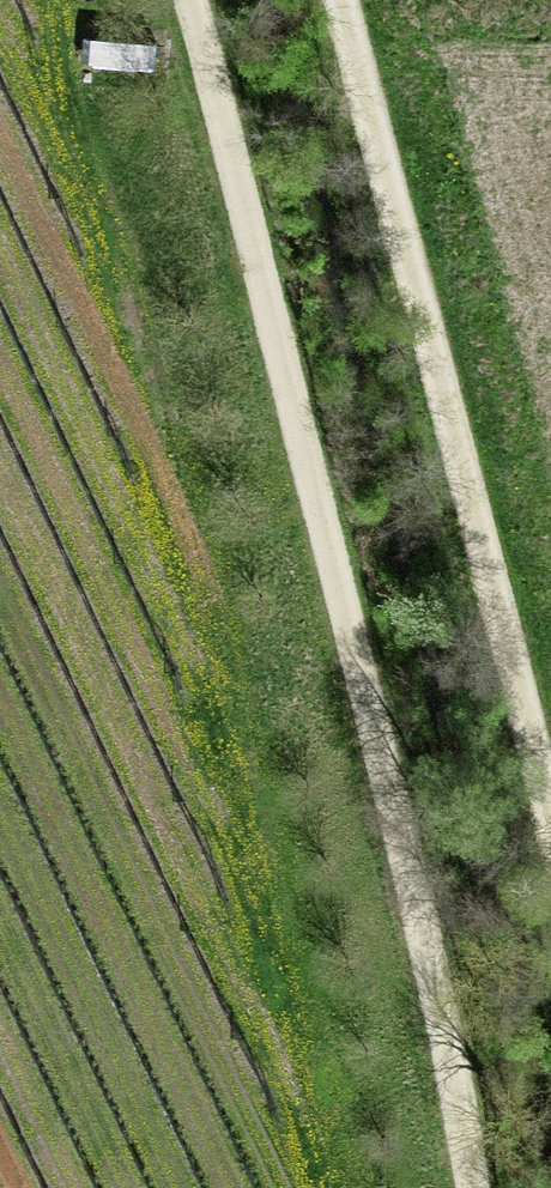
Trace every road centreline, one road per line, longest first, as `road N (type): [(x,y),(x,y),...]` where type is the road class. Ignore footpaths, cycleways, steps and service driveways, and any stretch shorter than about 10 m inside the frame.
road 1 (track): [(450,1187),(350,753),(154,0)]
road 2 (track): [(338,0),(550,830)]

